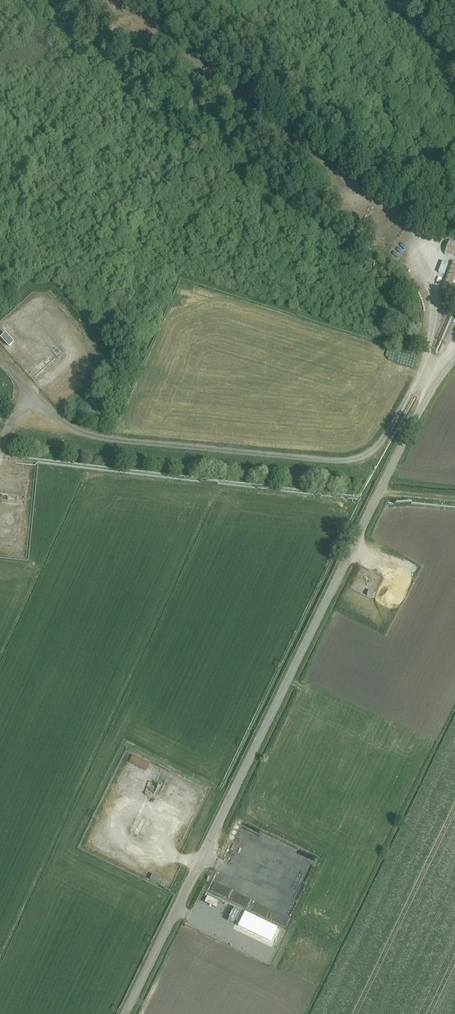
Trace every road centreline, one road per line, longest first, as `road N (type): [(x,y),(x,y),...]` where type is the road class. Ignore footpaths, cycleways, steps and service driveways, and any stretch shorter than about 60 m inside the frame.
road 1 (unclassified): [(454,361),(431,392),(127,1013)]
road 2 (track): [(126,0),(371,199),(424,254),(432,291),(430,346),(416,384)]
road 3 (track): [(431,392),(416,384),(372,453),(331,461),(96,437),(51,413),(0,360)]

